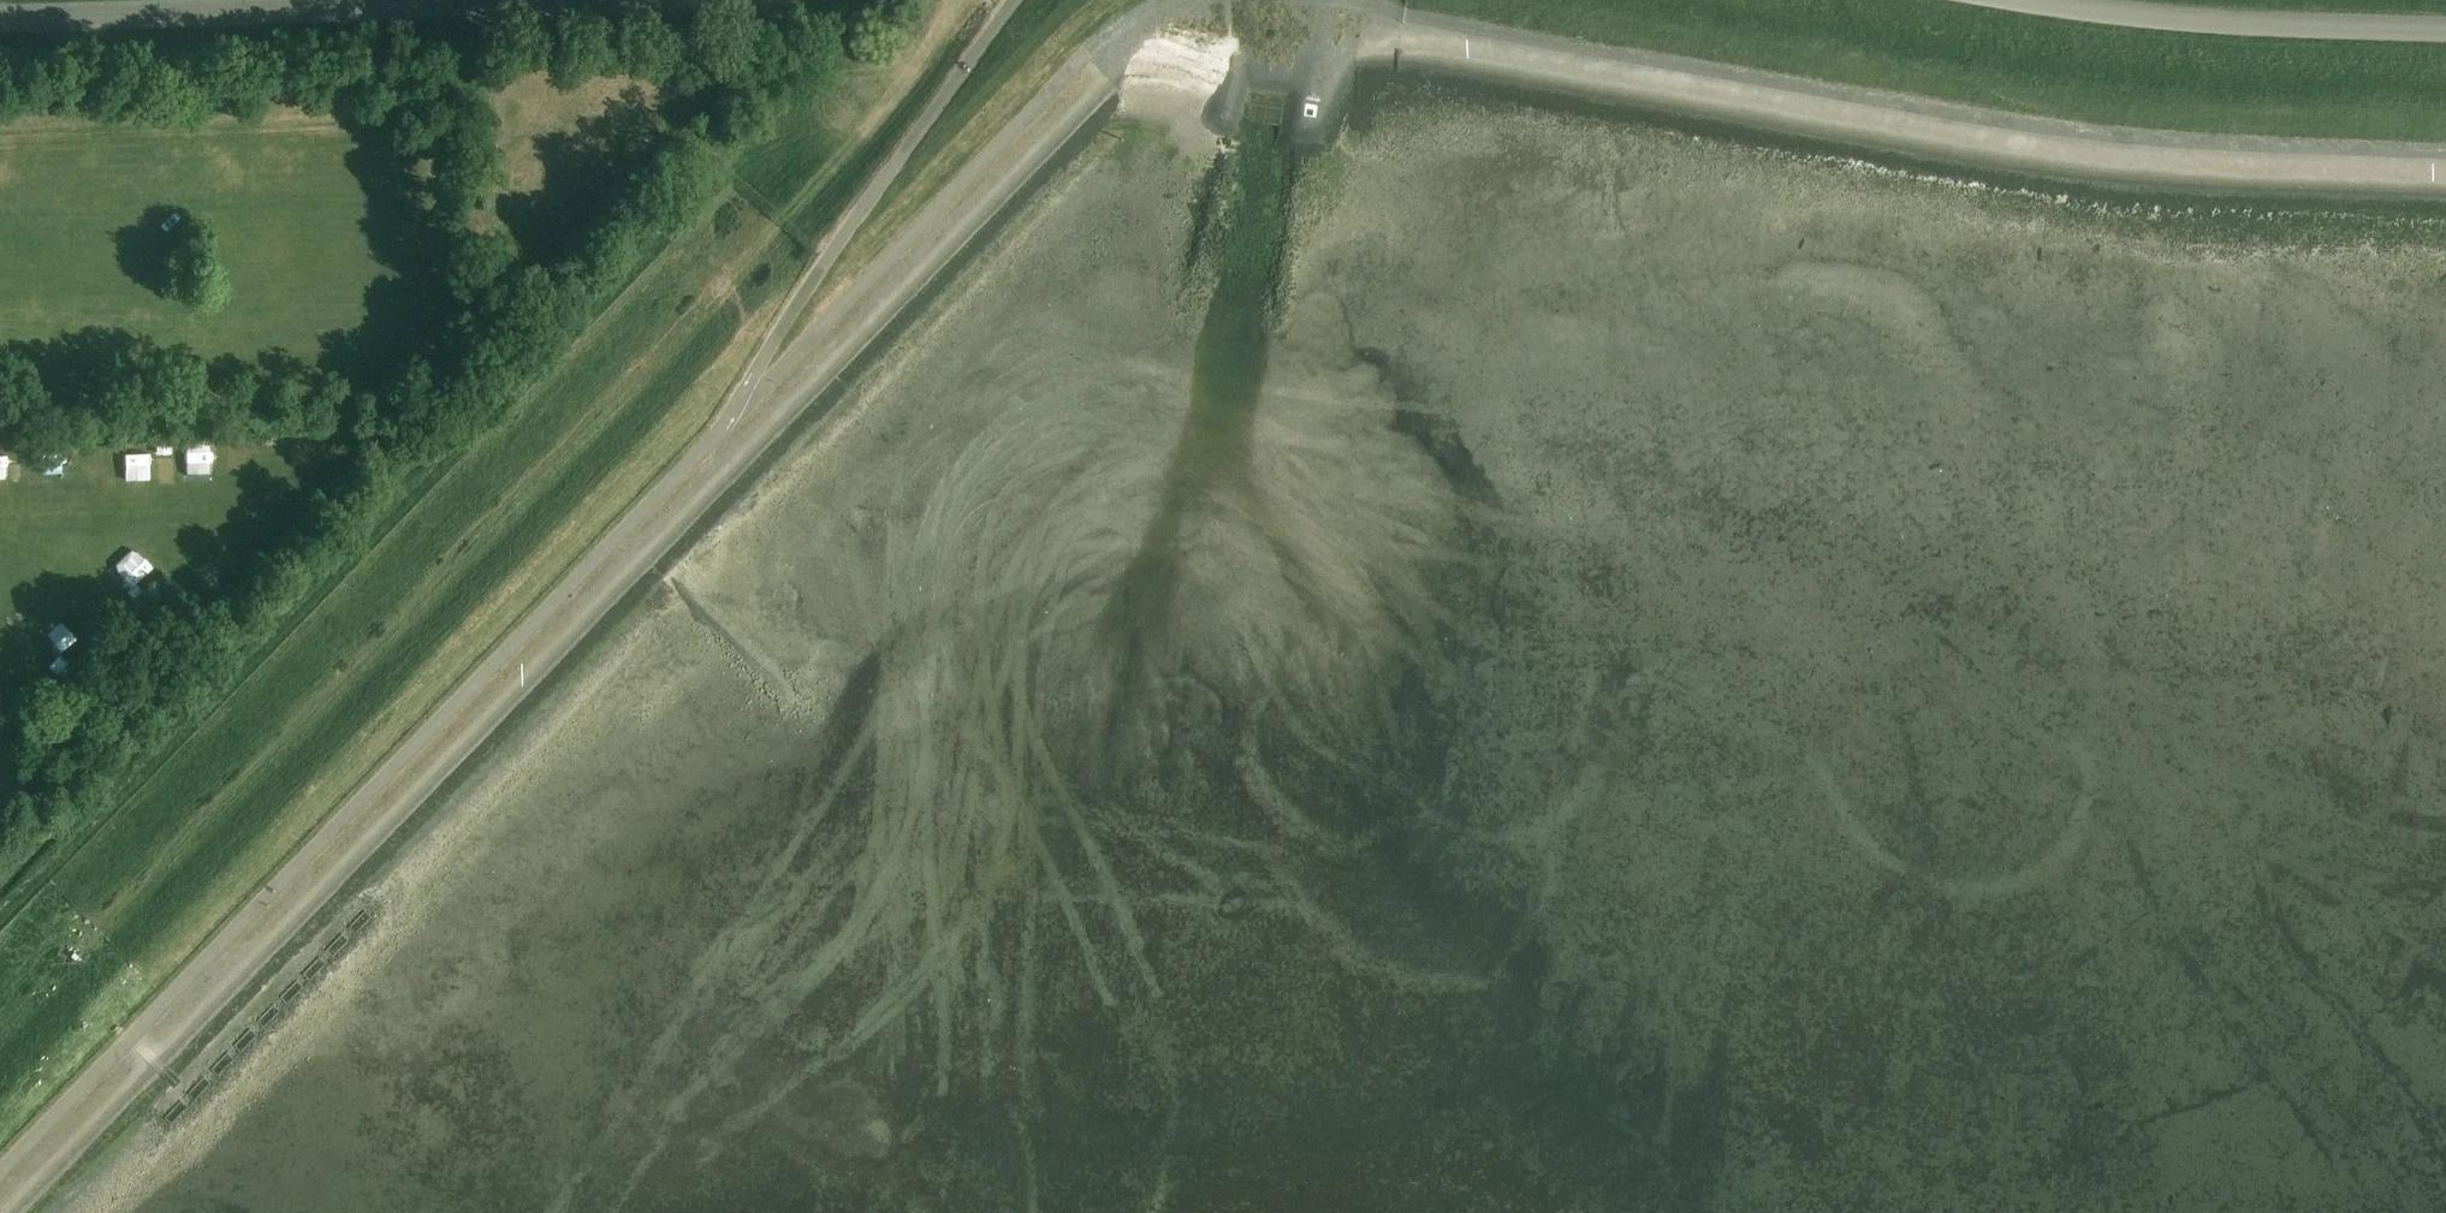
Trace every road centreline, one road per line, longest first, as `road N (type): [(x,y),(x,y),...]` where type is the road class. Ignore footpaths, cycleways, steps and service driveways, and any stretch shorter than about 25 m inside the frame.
road 1 (unclassified): [(2445,33),(1982,0)]
road 2 (unclassified): [(0,14),(340,0)]

